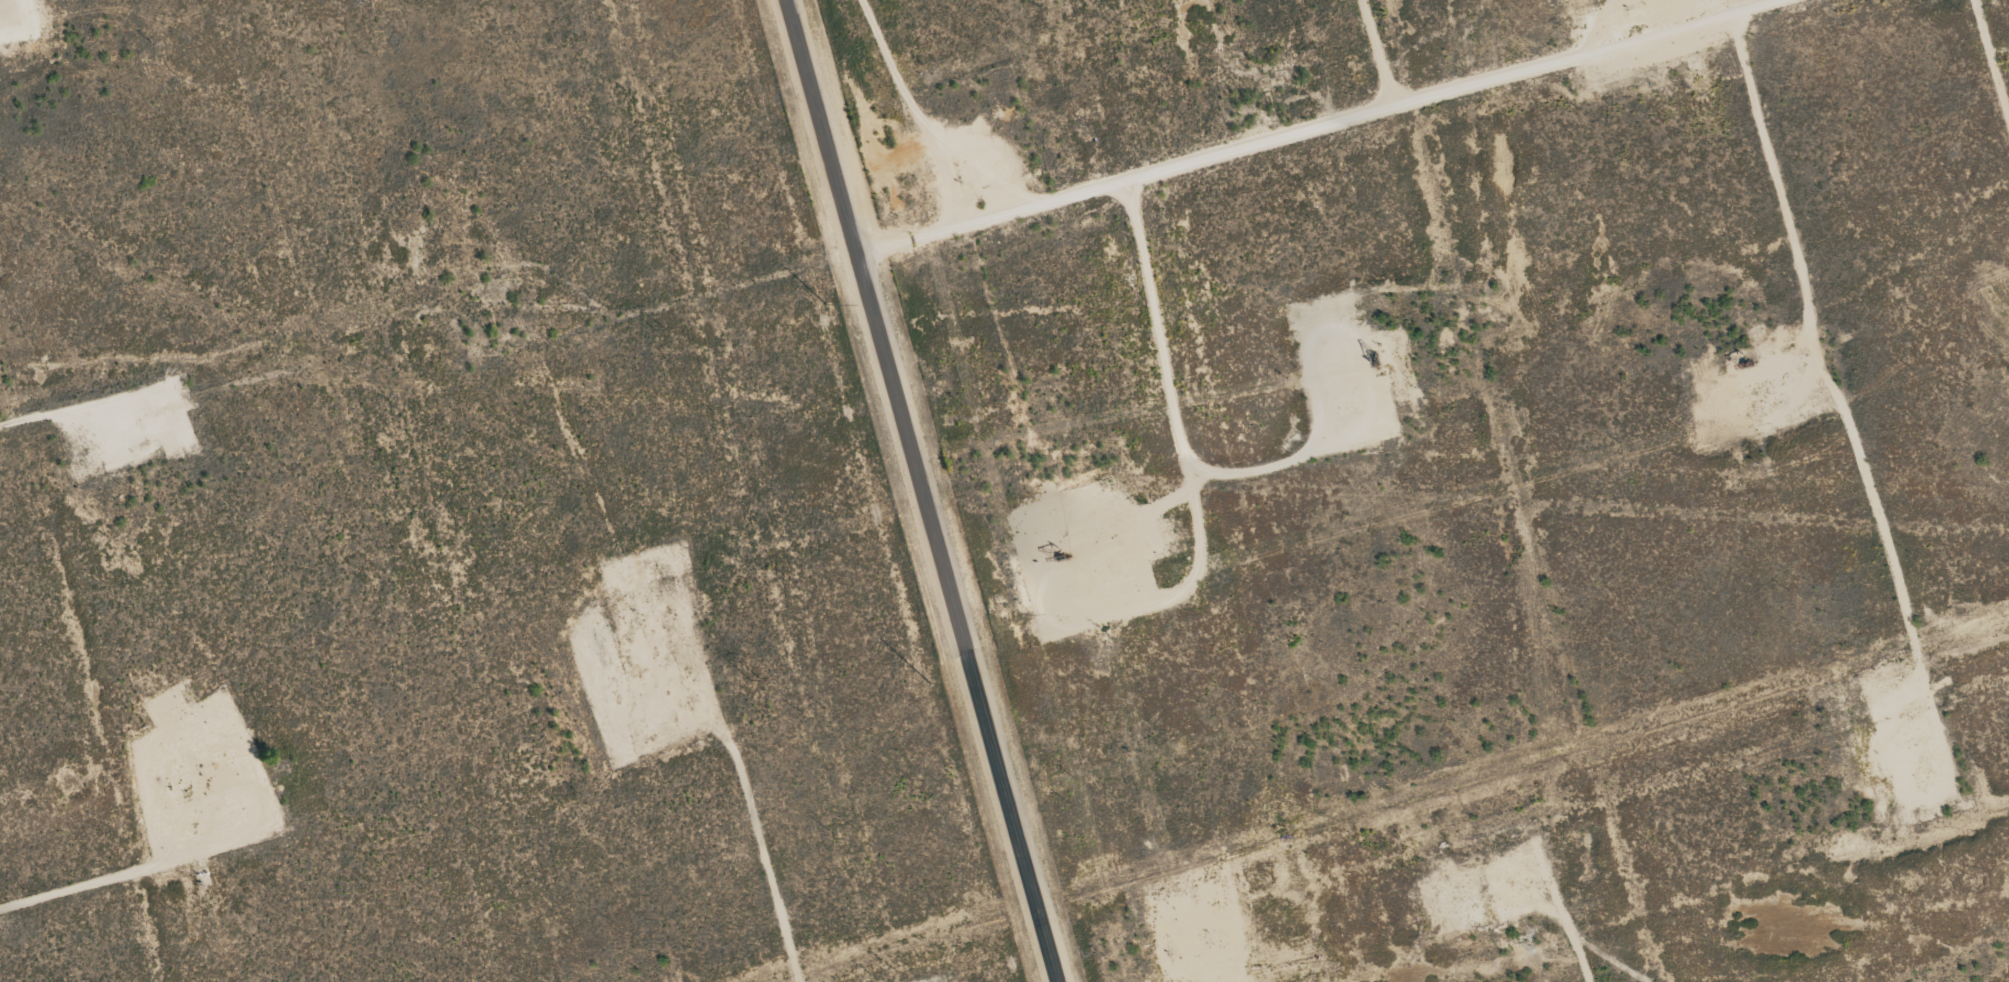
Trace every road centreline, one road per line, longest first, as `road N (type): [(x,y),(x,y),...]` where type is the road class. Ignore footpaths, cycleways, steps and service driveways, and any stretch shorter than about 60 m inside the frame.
road 1 (secondary): [(1057,981),(783,0)]
road 2 (track): [(854,257),(1748,0)]

